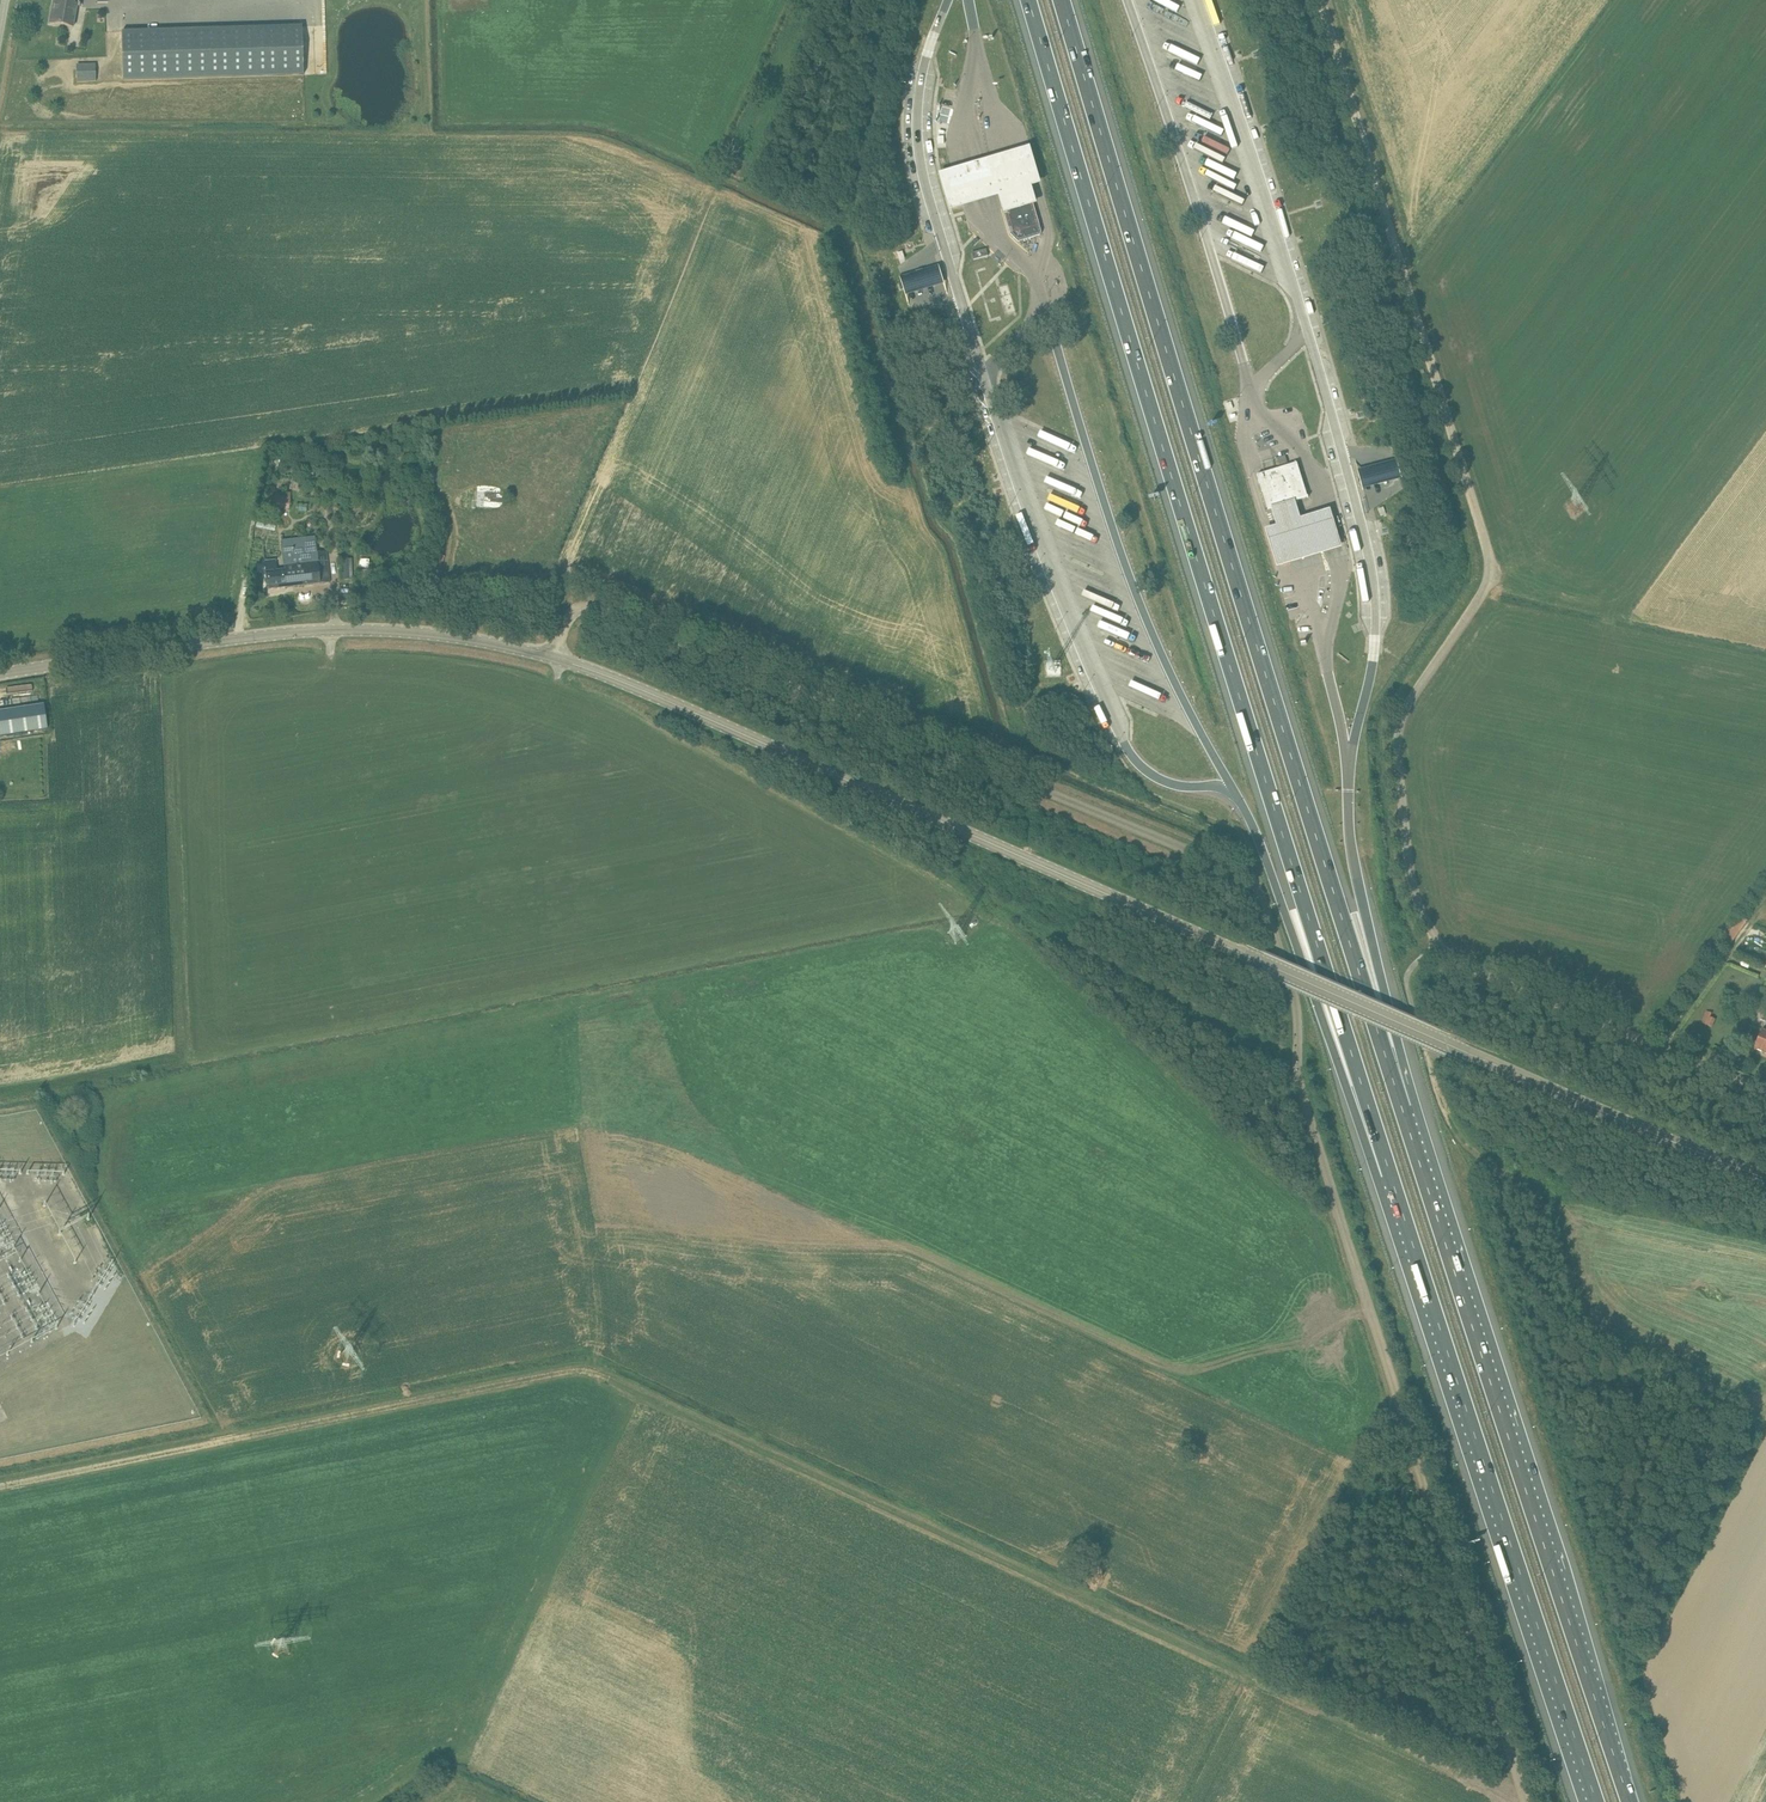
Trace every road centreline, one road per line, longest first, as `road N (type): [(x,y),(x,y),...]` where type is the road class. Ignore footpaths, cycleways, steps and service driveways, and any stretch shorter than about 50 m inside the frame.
road 1 (unclassified): [(1523,1801),(1301,1082),(1295,994),(1250,877),(585,603),(571,612),(557,661)]
road 2 (track): [(1243,1674),(595,1373),(0,1485)]
road 3 (unclassified): [(1765,1176),(672,698),(557,661)]
road 4 (motorway): [(1029,0),(1392,1179)]
road 5 (motorway): [(1402,1109),(1063,0)]
road 6 (unclassified): [(1439,943),(1407,852),(1400,731),(1478,602),(1490,566),(1444,386),(1322,0)]
road 7 (motorway): [(1630,1801),(1402,1109)]
road 8 (motorway): [(1392,1179),(1596,1801)]
road 9 (unclassified): [(0,669),(296,631),(413,630),(557,661)]
road 10 (motorway): [(1256,832),(1345,1086),(1392,1179)]
road 11 (unclassified): [(1765,1086),(1498,978),(1439,943)]
road 12 (motorway): [(1402,1109),(1351,853),(1348,790)]
road 13 (unclassified): [(1439,943),(1410,980),(1433,1066)]

